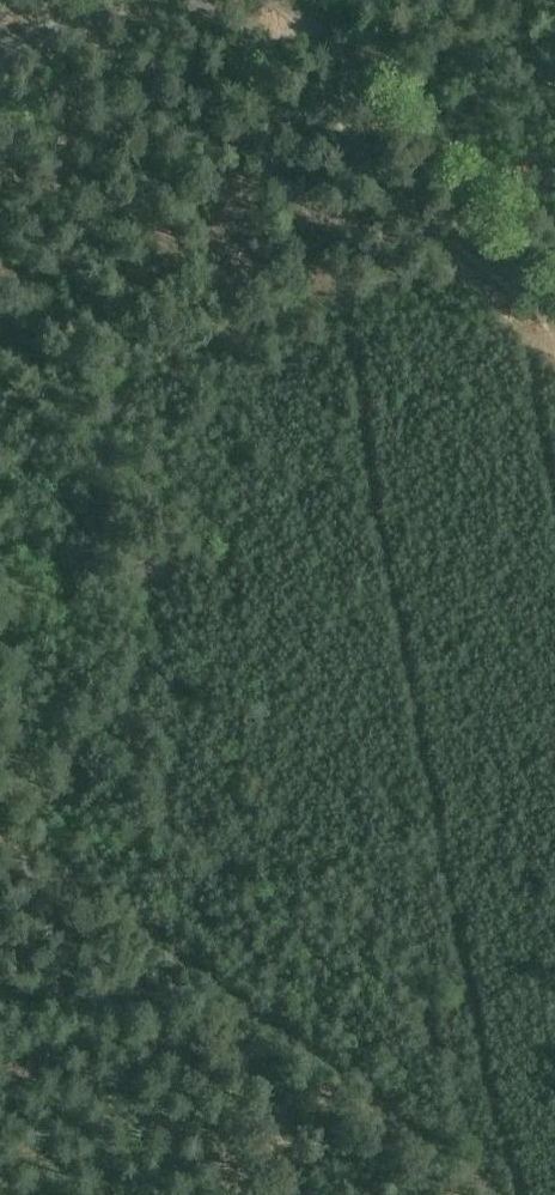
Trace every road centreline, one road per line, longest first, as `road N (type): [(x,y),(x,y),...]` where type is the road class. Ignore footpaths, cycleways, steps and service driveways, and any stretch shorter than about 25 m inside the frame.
road 1 (track): [(554,318),(282,0)]
road 2 (track): [(152,0),(0,60)]

